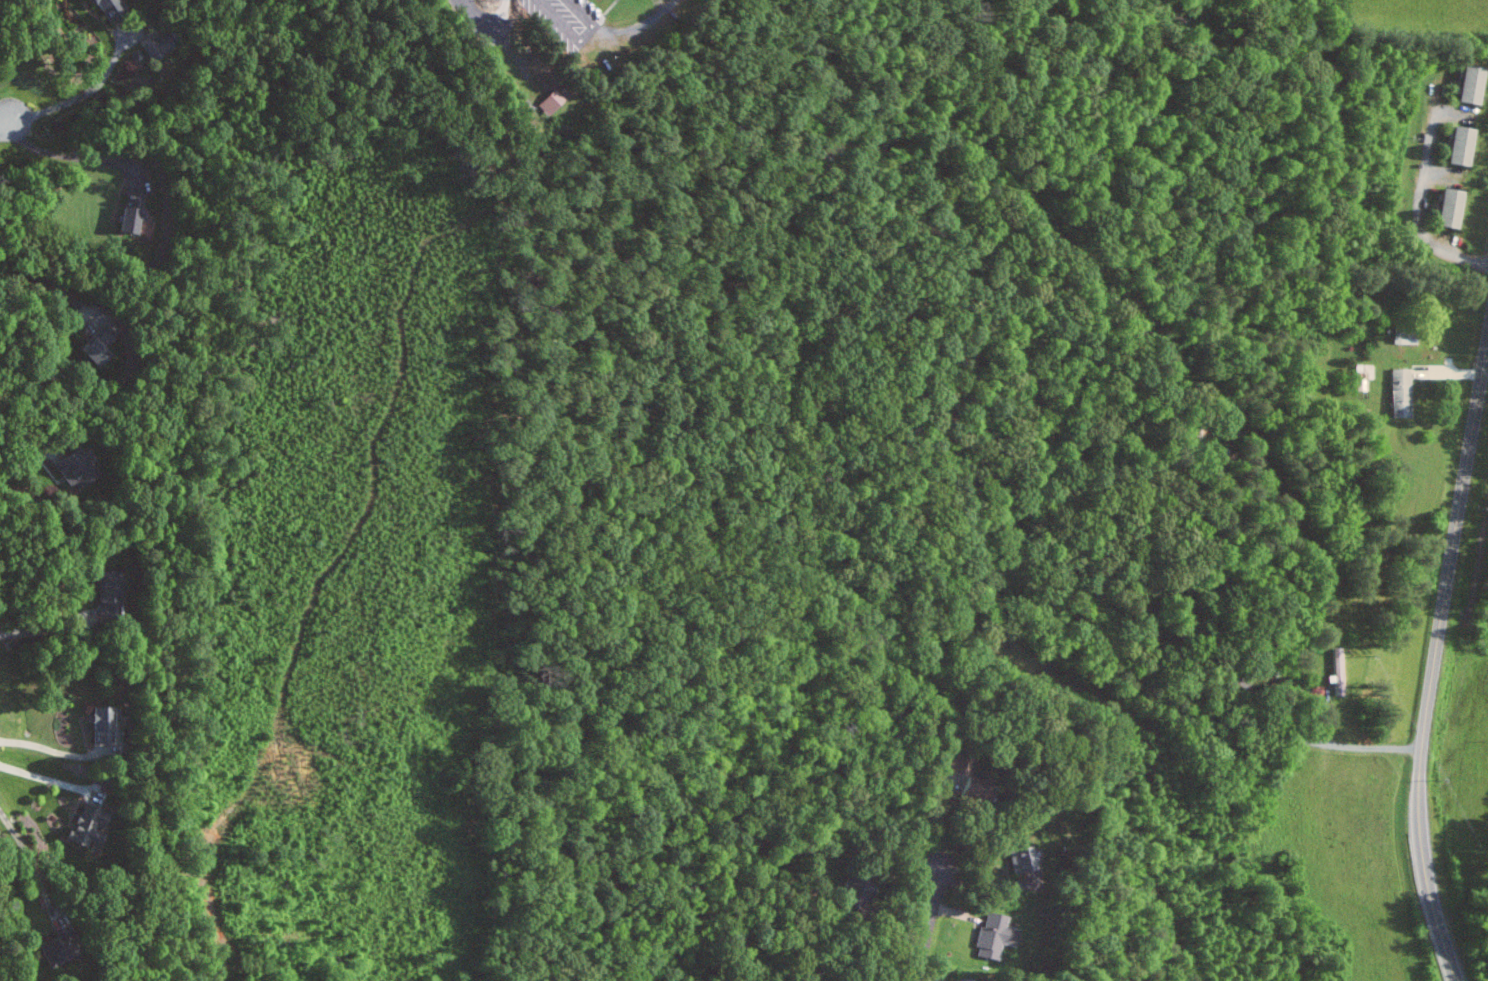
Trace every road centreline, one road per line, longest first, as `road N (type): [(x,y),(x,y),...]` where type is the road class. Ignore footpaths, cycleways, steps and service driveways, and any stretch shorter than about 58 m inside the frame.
road 1 (tertiary): [(1456,980),(1425,881),(1419,773),(1487,342)]

